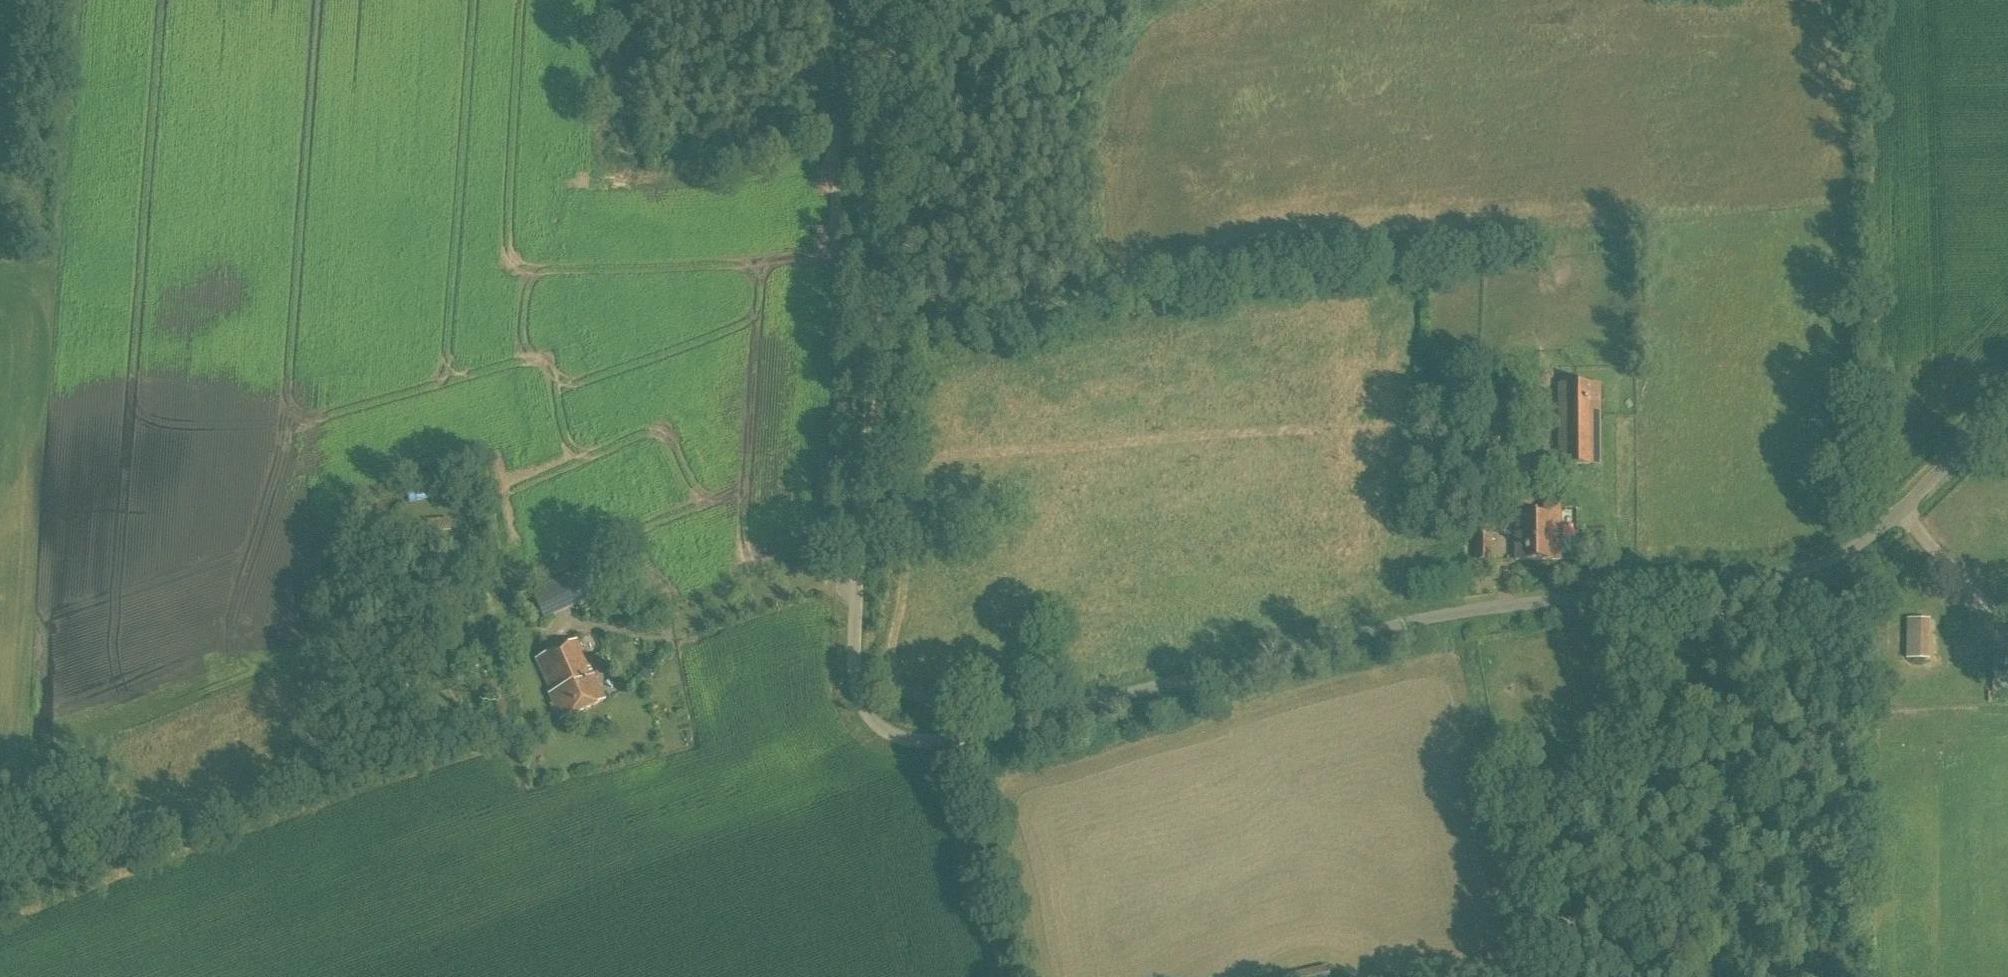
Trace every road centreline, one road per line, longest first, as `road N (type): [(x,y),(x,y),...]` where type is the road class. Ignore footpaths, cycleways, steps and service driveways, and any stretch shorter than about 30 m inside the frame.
road 1 (unclassified): [(856,584),(853,677),(860,706),(882,732),(949,739),(1420,617),(1761,580),(1822,565),(1887,523),(2007,404)]
road 2 (track): [(856,584),(891,0)]
road 3 (track): [(1002,976),(949,739)]

